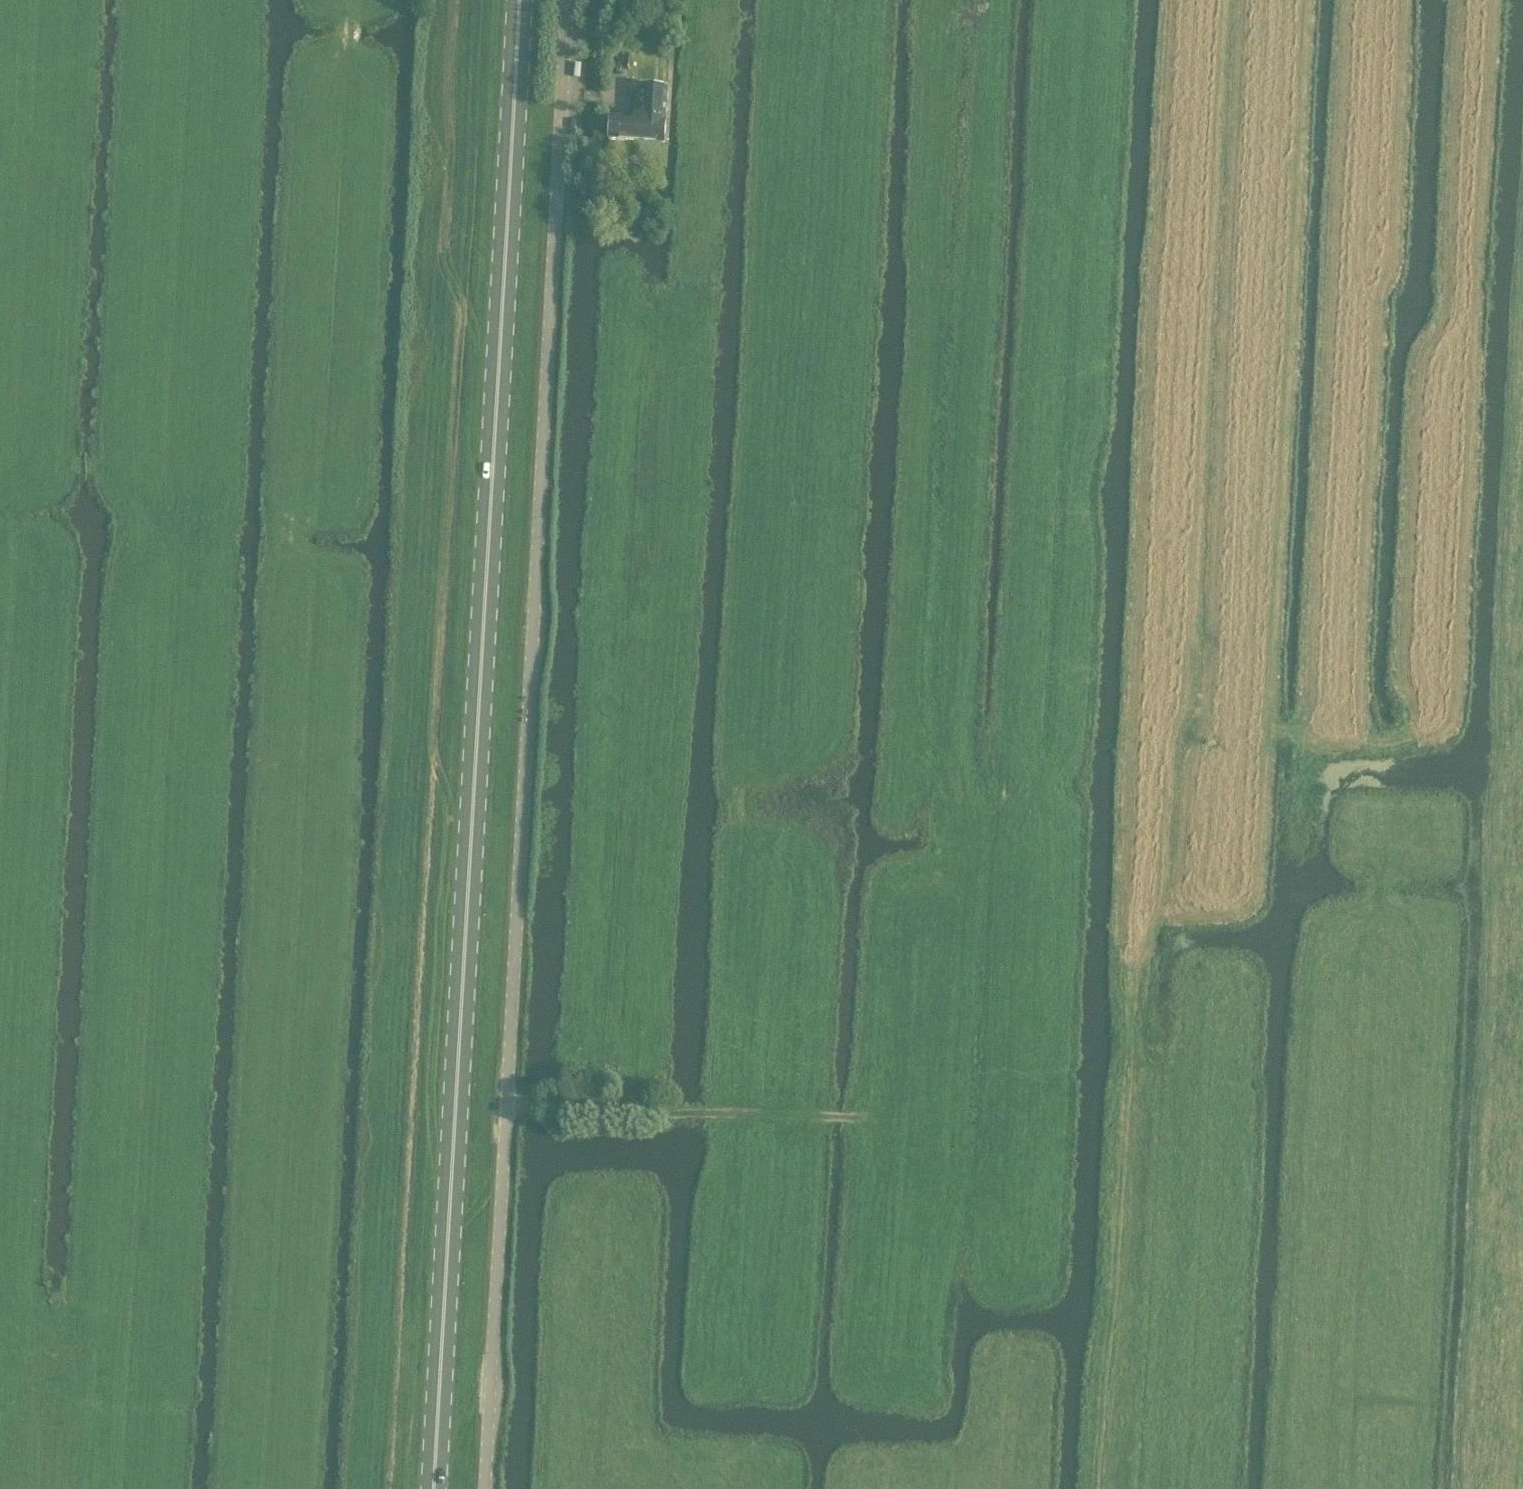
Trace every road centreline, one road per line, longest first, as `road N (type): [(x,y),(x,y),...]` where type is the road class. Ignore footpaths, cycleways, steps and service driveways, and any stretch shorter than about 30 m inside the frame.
road 1 (unclassified): [(485,1488),(570,0)]
road 2 (primary): [(434,1488),(517,0)]

